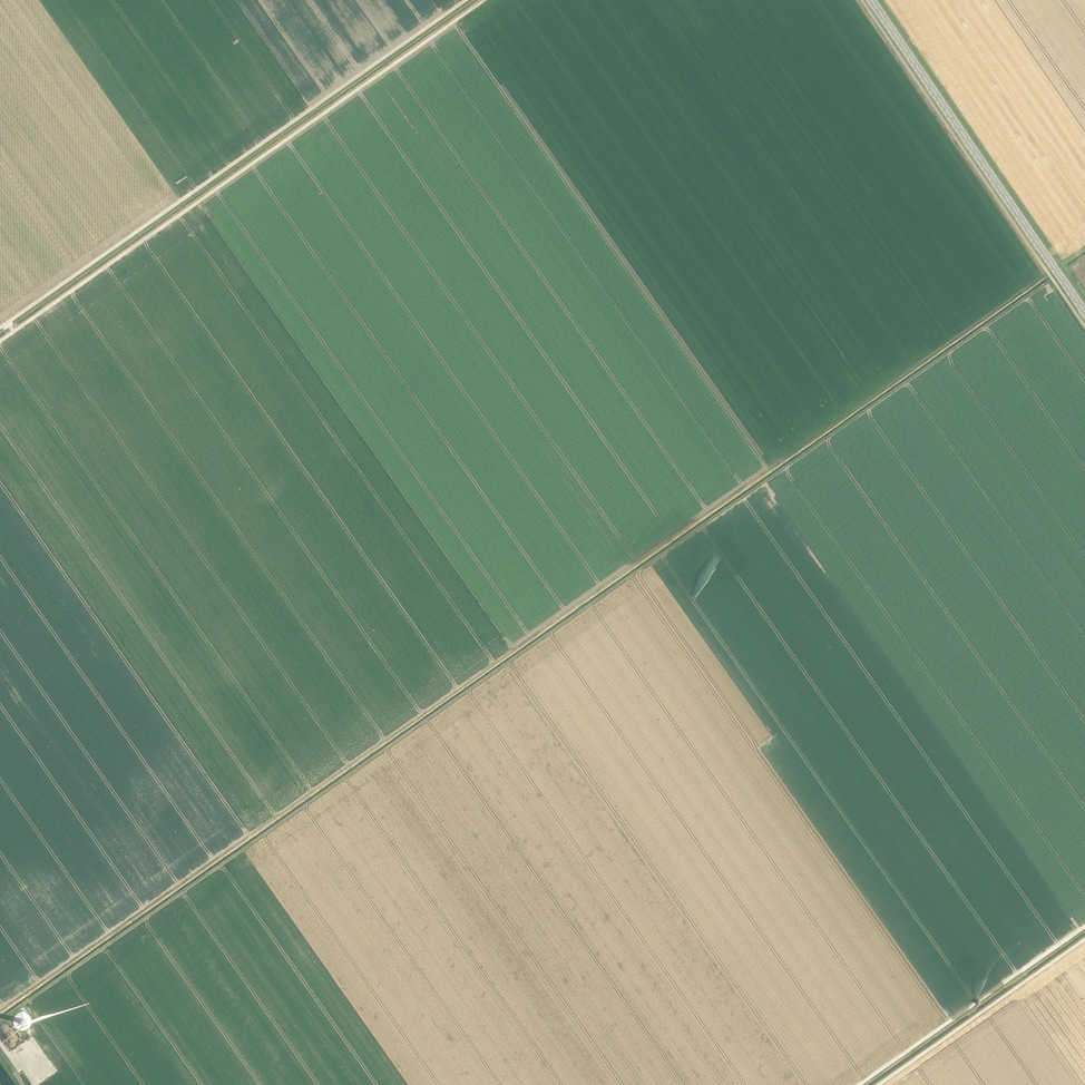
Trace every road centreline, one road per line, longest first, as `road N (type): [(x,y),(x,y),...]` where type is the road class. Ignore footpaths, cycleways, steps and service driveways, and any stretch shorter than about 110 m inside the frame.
road 1 (secondary): [(1084,313),(869,0)]

